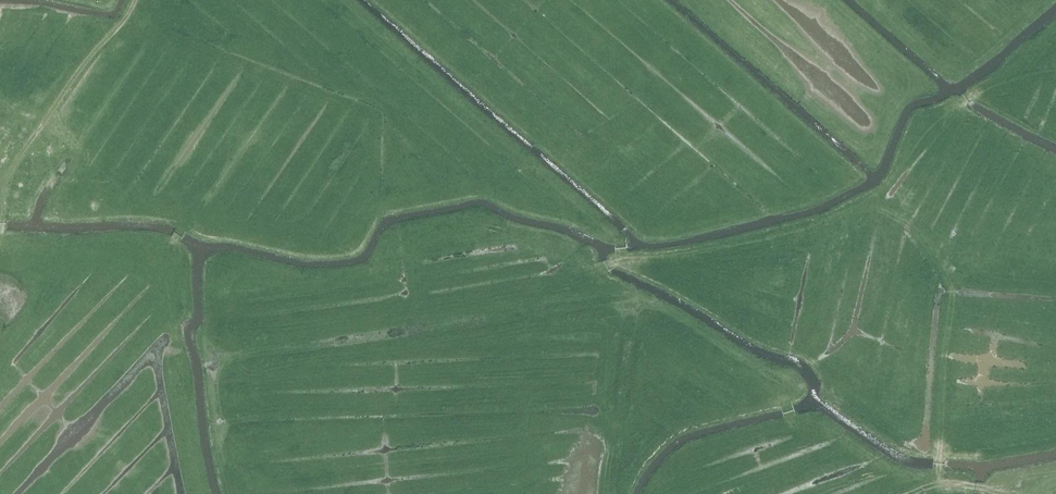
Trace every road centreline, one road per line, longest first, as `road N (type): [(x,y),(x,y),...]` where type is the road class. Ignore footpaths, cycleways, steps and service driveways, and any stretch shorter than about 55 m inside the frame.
road 1 (track): [(134,0),(15,160),(0,225)]

